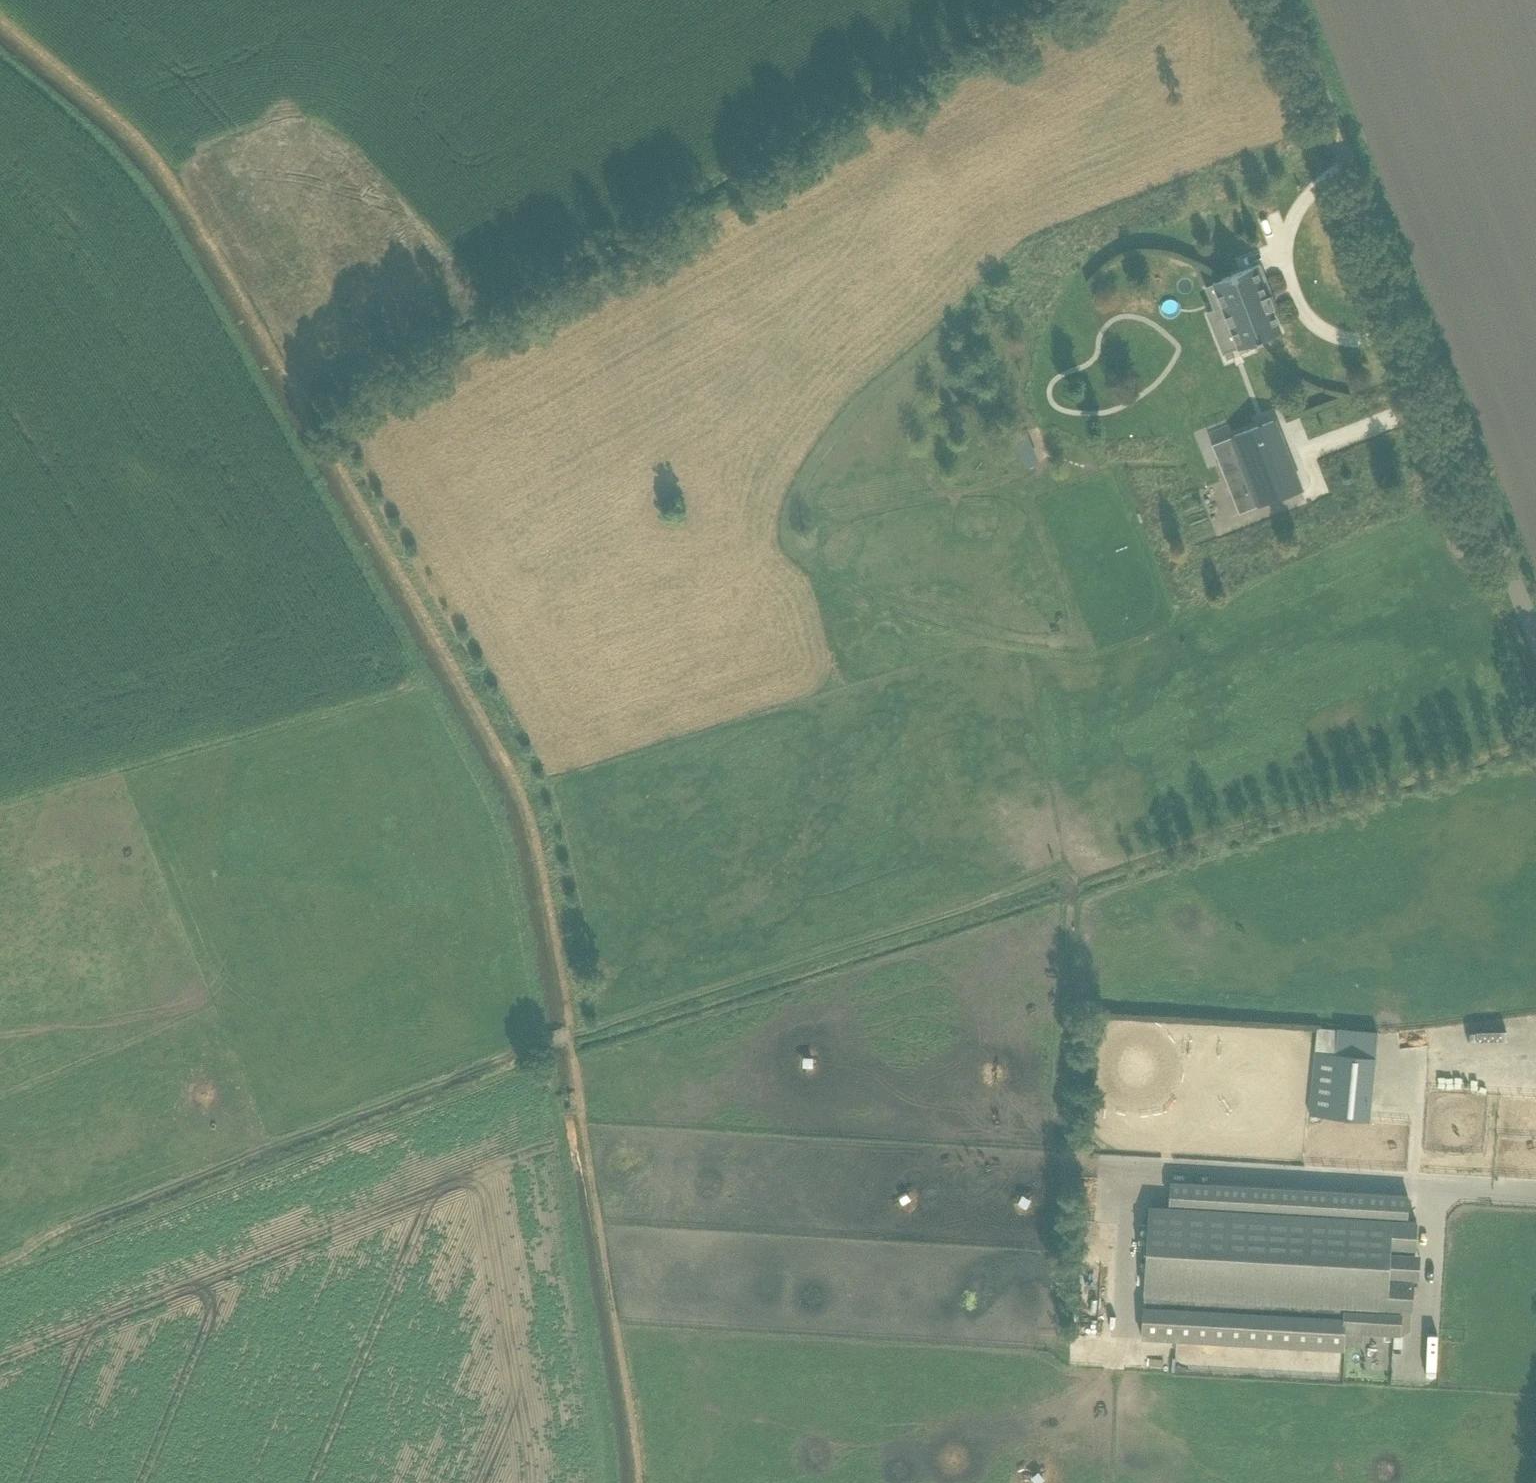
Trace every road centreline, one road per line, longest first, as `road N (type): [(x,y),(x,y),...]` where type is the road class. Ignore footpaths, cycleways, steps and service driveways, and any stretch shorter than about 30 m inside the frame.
road 1 (unclassified): [(1535,644),(1283,0)]

